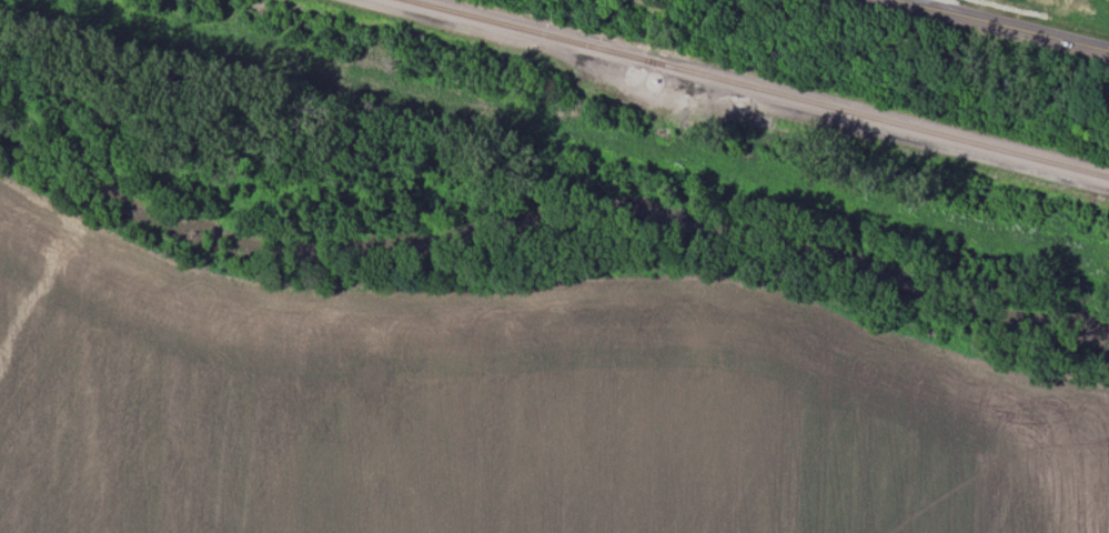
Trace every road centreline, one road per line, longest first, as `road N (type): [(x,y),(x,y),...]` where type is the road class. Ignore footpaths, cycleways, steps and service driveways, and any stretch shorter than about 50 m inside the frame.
road 1 (tertiary): [(899,0),(1108,51)]

